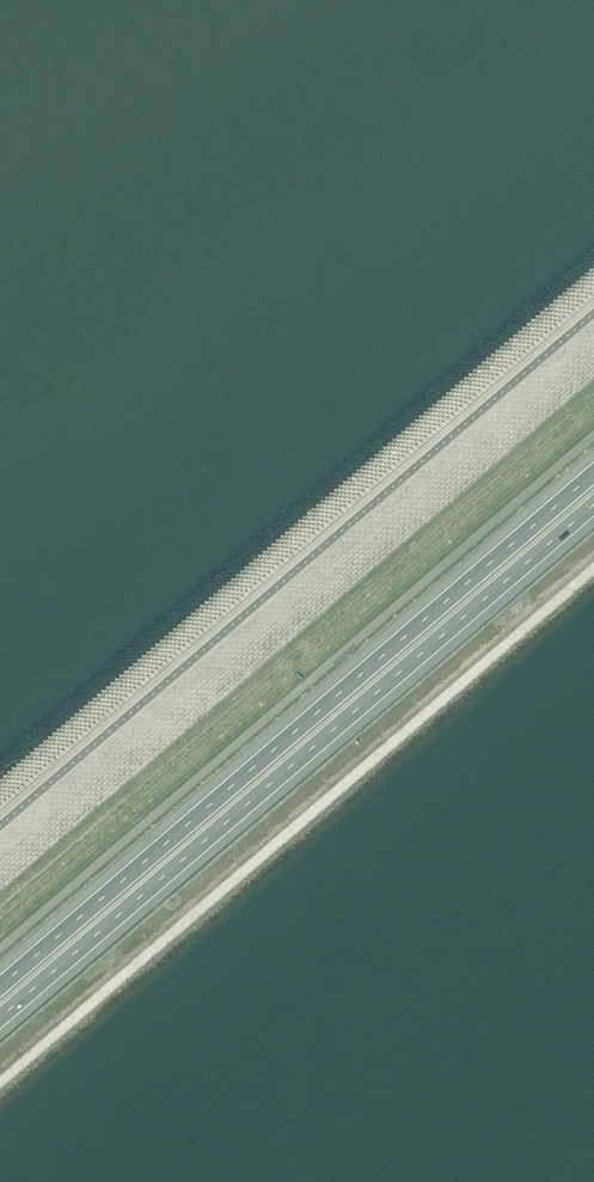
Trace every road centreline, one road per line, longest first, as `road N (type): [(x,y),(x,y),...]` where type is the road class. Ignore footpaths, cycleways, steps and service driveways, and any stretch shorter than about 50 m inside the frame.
road 1 (motorway): [(593,472),(0,987)]
road 2 (motorway): [(0,1018),(593,507)]

